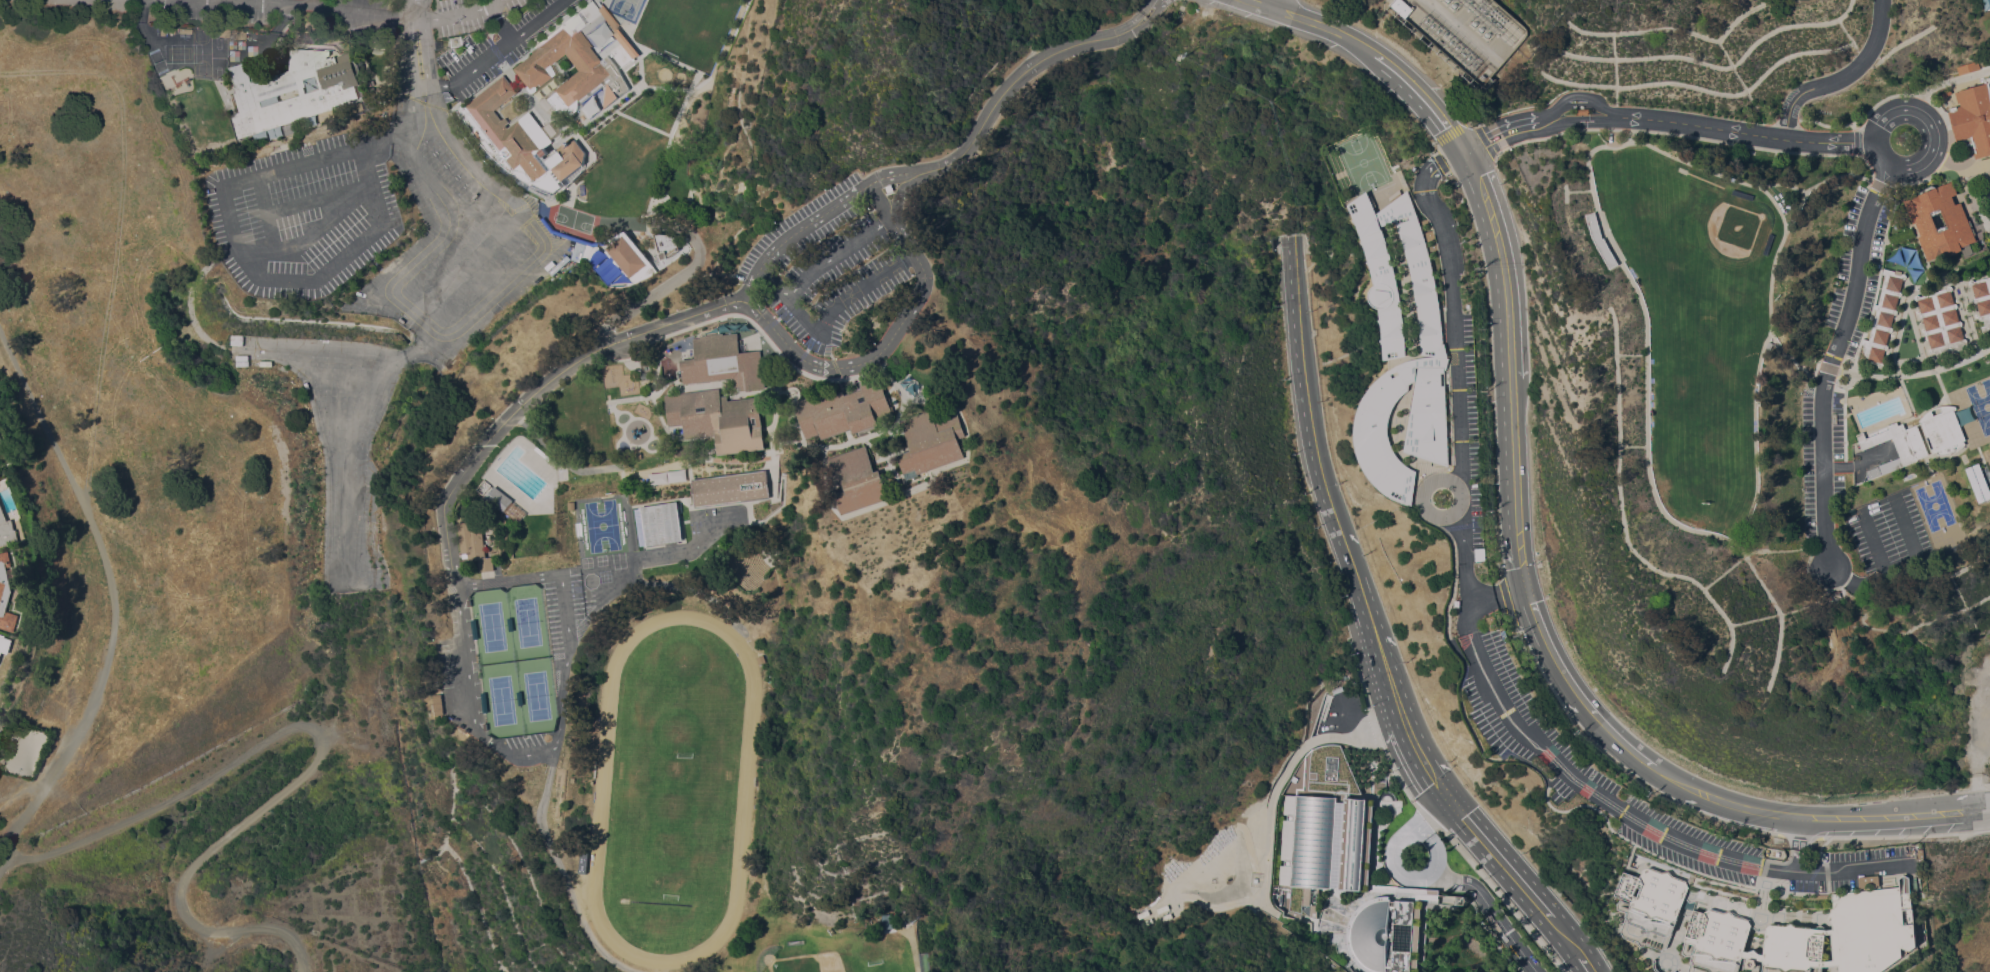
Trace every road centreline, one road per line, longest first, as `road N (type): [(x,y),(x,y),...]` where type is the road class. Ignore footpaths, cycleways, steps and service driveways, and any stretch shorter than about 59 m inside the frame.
road 1 (track): [(84,838),(172,801),(288,726),(308,725),(321,740),(318,760),(187,870),(178,890),(185,920),(211,932),(285,933),(299,951),(301,971)]
road 2 (track): [(0,874),(100,694),(120,610),(116,572),(88,502),(0,316)]
road 3 (track): [(83,491),(119,207),(119,95),(111,80),(89,71),(0,74)]
road 4 (residential): [(1491,599),(1475,591),(1468,569),(1451,259),(1424,188),(1432,171),(1461,153)]
road 5 (residential): [(1491,599),(1476,606),(1471,634),(1507,710),(1532,740),(1660,833),(1735,863),(1797,873)]
road 6 (residential): [(1890,167),(1867,215),(1821,390),(1829,570)]
road 7 (secondary): [(1986,807),(1780,817),(1707,797),(1654,770)]
road 8 (secondary): [(1349,556),(1312,439),(1289,236)]
road 9 (secondary): [(1449,801),(1403,716),(1349,556)]
road 10 (residential): [(527,207),(495,188),(444,124),(418,0)]
road 11 (residential): [(1639,118),(1874,143)]
road 12 (secondary): [(1509,376),(1492,231),(1461,153)]
road 13 (secondary): [(1654,770),(1574,695),(1525,588)]
road 14 (secondary): [(1525,588),(1509,376)]
road 15 (residential): [(1874,143),(1882,161),(1902,170),(1922,165),(1935,144),(1926,118),(1909,110),(1888,114),(1874,143)]
road 16 (residential): [(1787,139),(1800,96),(1847,77),(1869,57),(1884,0)]
road 17 (secondary): [(1461,153),(1417,97),(1355,44)]
road 18 (secondary): [(1548,914),(1449,801)]
road 19 (residential): [(407,0),(416,103),(410,135)]

